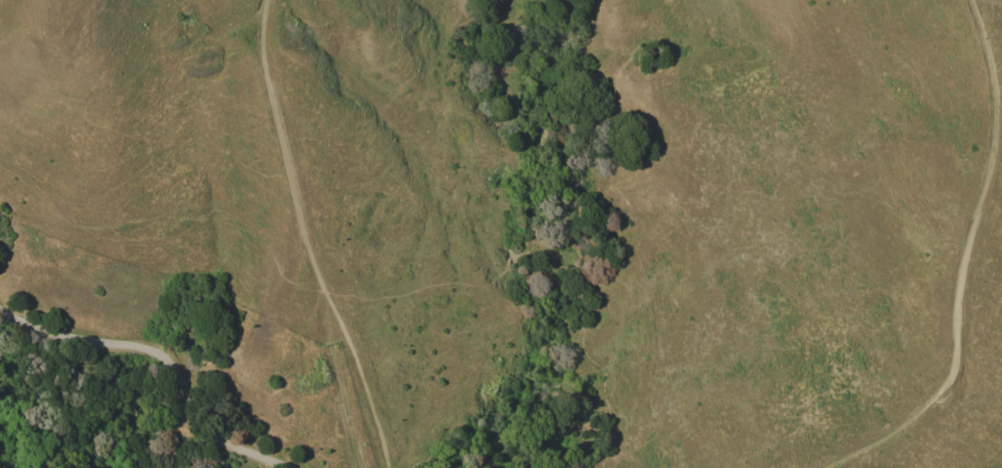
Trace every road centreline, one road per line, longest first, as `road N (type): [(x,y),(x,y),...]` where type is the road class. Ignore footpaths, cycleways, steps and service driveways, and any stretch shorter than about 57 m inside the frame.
road 1 (track): [(970,0),(996,114),(989,189),(961,270),(954,363),(946,389),(923,414),(843,467)]
road 2 (track): [(267,0),(268,72),(306,240),(363,372),(389,467)]
road 3 (track): [(0,307),(70,339),(155,349),(175,363),(201,430),(278,467)]
road 4 (track): [(327,295),(330,345),(362,467)]

